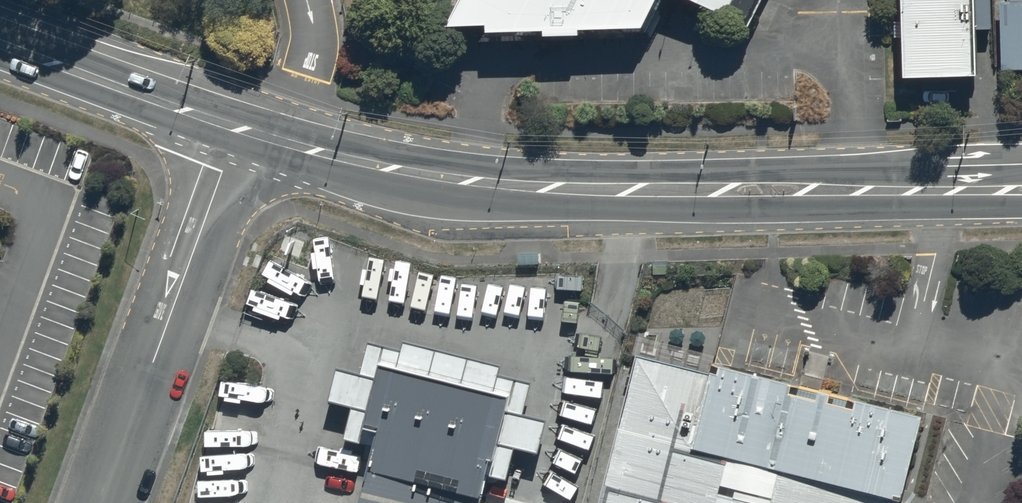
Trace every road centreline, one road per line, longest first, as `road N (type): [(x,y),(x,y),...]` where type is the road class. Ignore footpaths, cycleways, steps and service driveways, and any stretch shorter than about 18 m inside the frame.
road 1 (tertiary): [(234,128),(325,158),(515,189),(932,184)]
road 2 (unclassified): [(100,502),(234,128)]
road 3 (tertiary): [(0,44),(234,128)]

